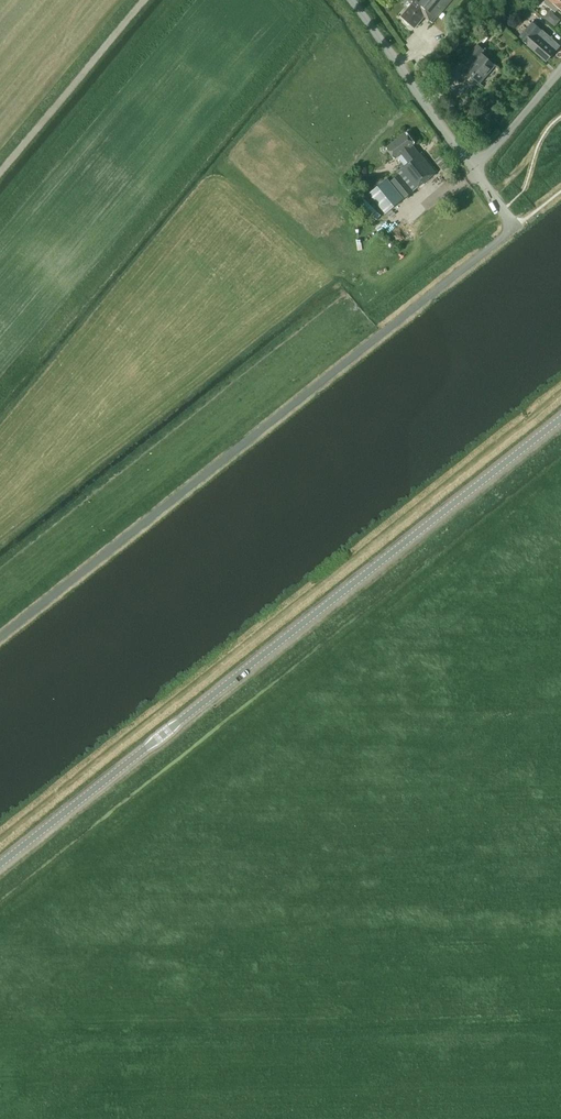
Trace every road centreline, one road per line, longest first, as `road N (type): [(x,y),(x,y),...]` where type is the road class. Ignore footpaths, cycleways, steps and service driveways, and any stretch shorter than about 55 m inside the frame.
road 1 (tertiary): [(0,864),(560,420)]
road 2 (unclassified): [(477,170),(352,0)]
road 3 (unclassified): [(477,170),(560,68)]

